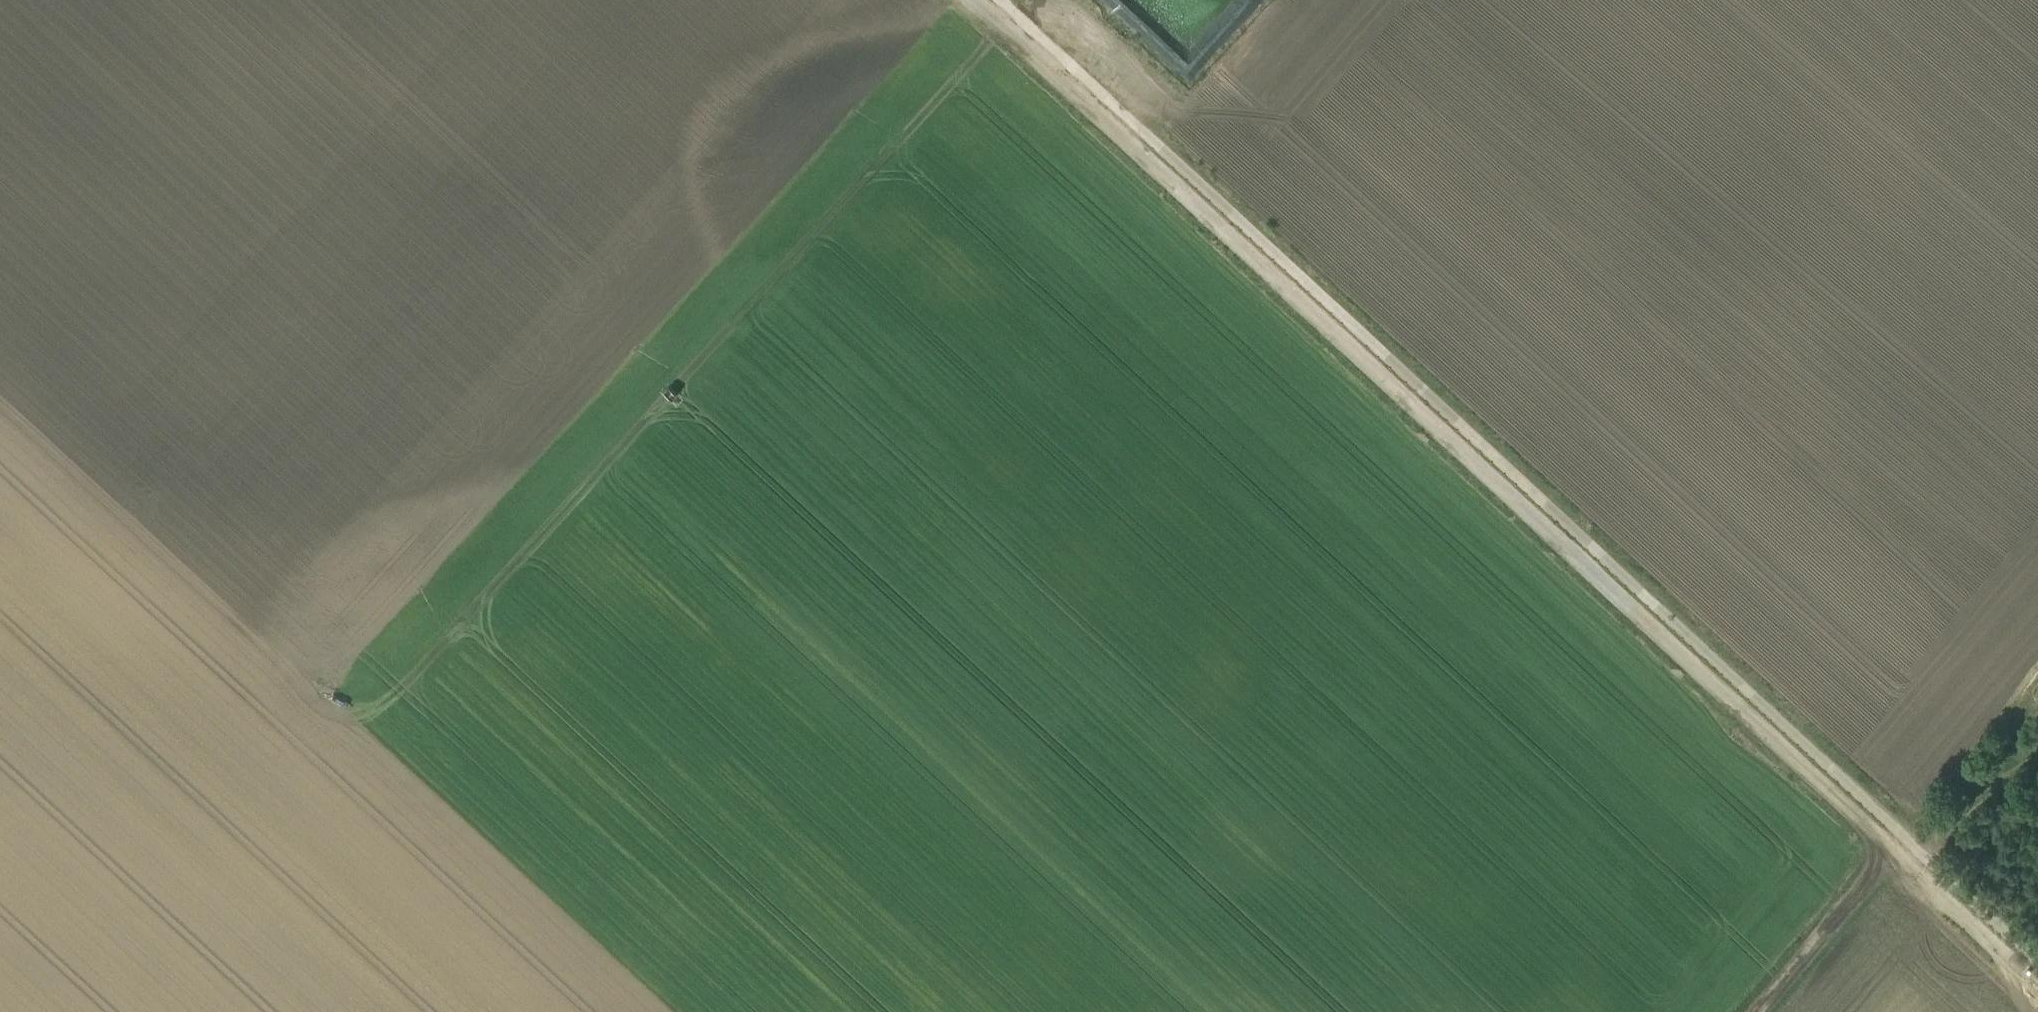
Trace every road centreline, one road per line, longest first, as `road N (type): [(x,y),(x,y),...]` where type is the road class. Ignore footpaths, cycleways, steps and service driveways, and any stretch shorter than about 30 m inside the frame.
road 1 (track): [(976,0),(2037,984)]
road 2 (track): [(1893,849),(1755,1011)]
road 3 (track): [(2037,749),(1981,786),(1912,848)]

